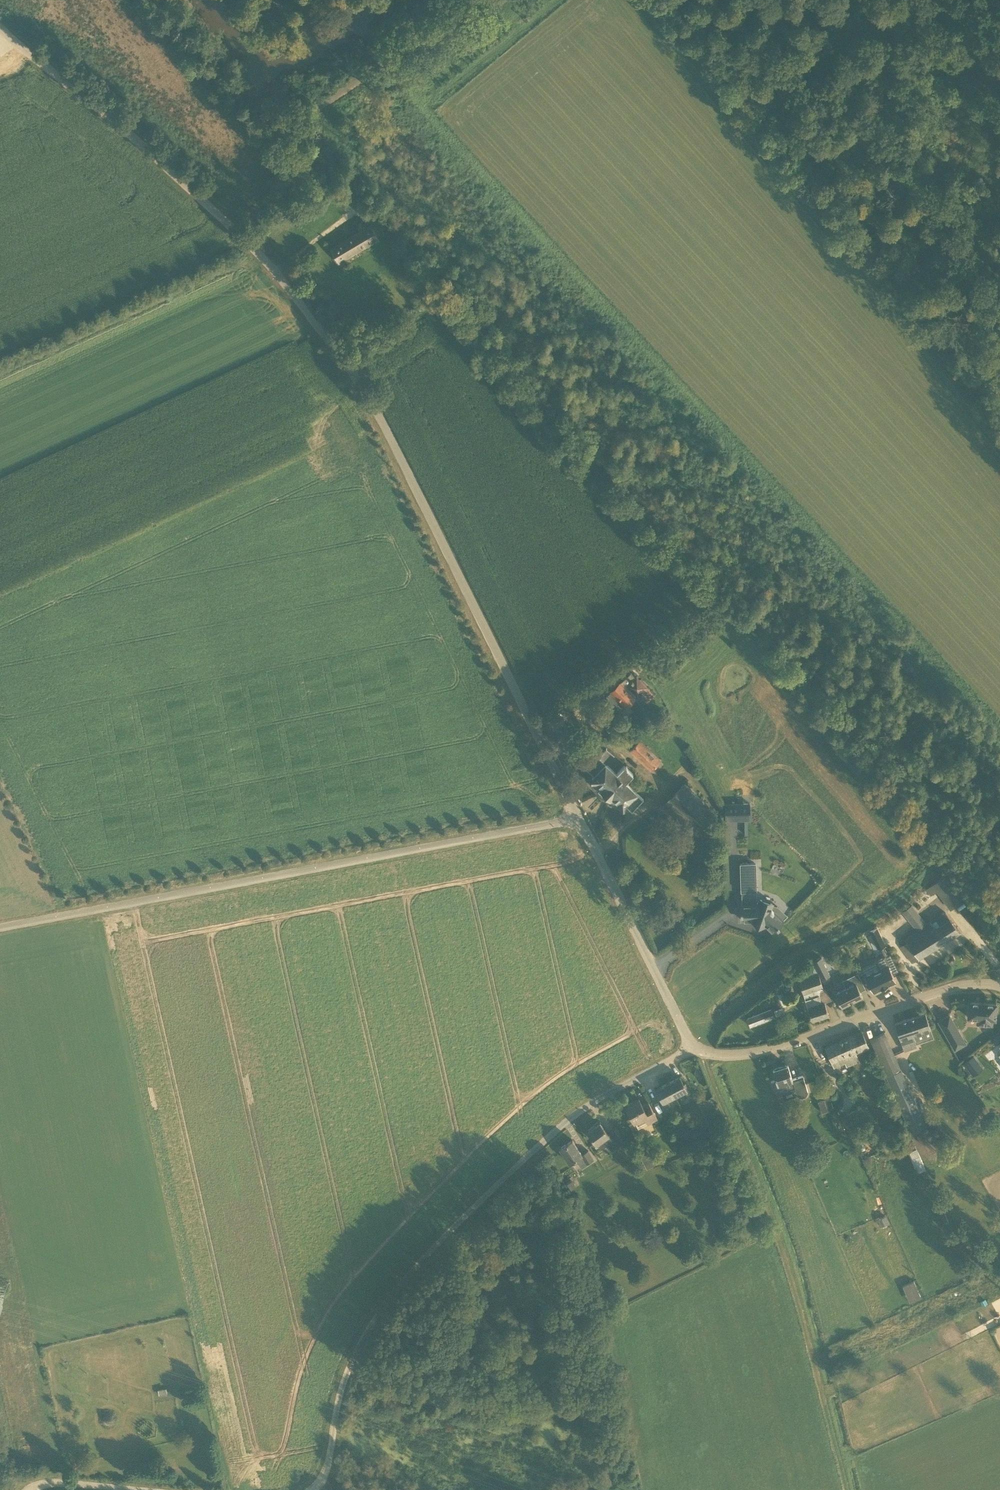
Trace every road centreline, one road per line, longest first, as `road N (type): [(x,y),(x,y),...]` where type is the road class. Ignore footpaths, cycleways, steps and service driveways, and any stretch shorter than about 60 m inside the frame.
road 1 (unclassified): [(580,818),(348,362),(266,260),(0,30)]
road 2 (unclassified): [(310,1489),(327,1468),(349,1367),(405,1278),(581,1107),(691,1047)]
road 3 (unclassified): [(0,927),(580,818)]
road 4 (residential): [(999,987),(966,983),(772,1049),(705,1052)]
road 5 (track): [(244,239),(0,354)]
road 6 (unclassified): [(691,1047),(580,818)]
road 7 (track): [(474,0),(315,111)]
road 8 (track): [(999,9),(974,25),(941,31),(852,89)]
road 9 (unclassified): [(27,1489),(44,1481),(163,1489)]

